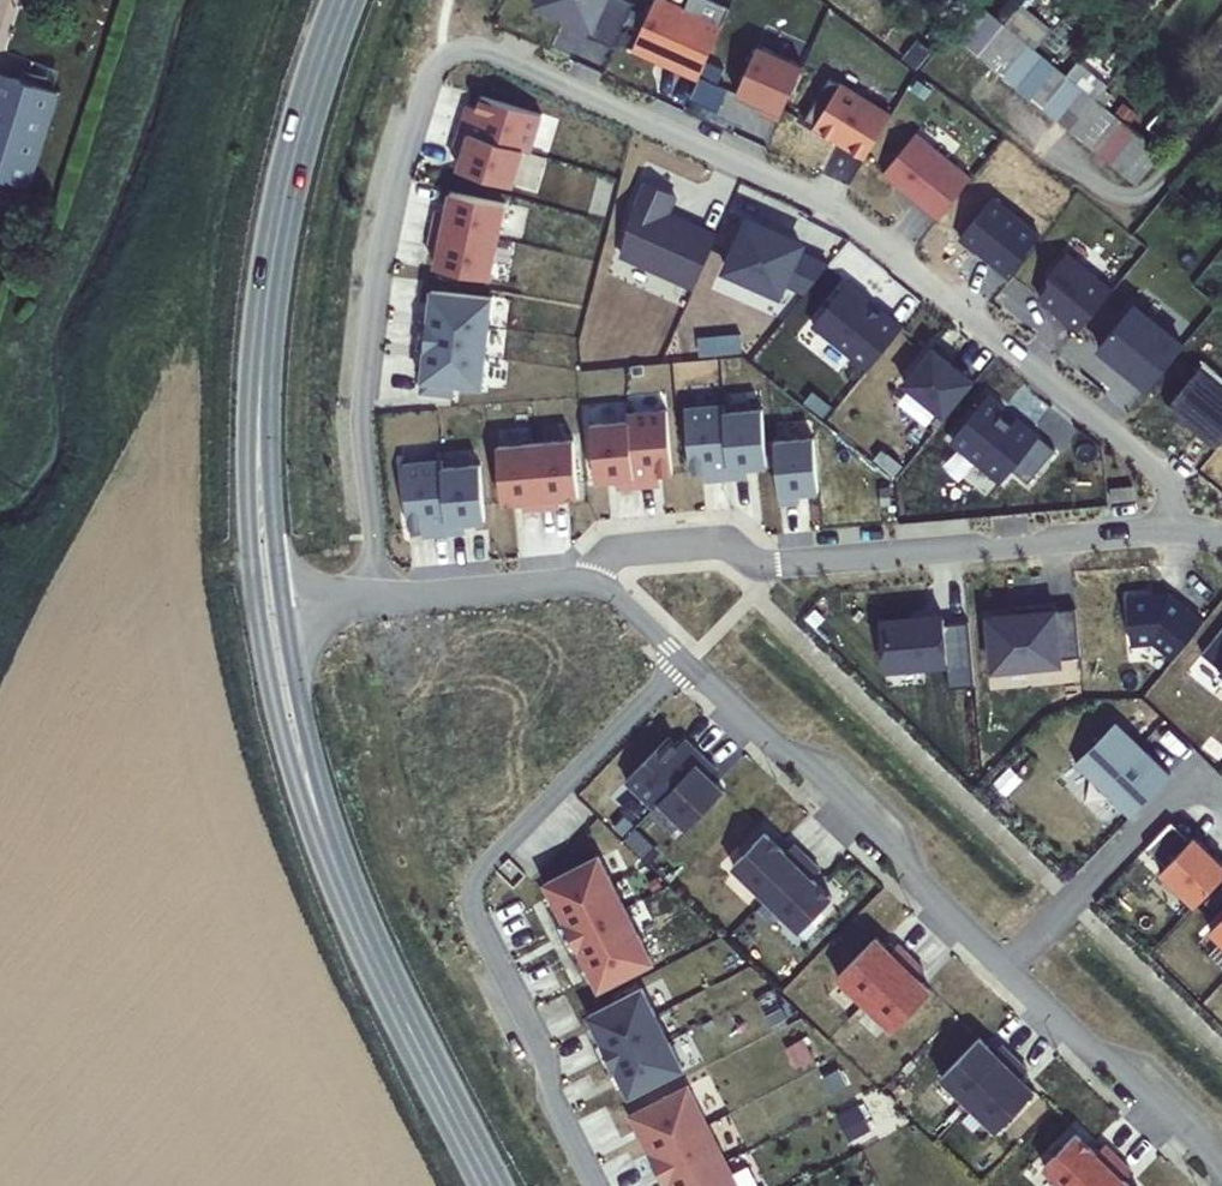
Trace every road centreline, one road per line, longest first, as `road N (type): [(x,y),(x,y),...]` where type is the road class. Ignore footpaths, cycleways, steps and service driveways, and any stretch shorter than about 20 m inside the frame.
road 1 (residential): [(1172,529),(1164,483),(1142,456),(840,210),(501,55),(464,50),(441,62),(427,82),(379,275),(361,427),(376,598)]
road 2 (residential): [(686,666),(487,862),(472,895),(476,918),(539,1045),(548,1099),(593,1185)]
road 3 (residential): [(593,582),(608,560),(628,552),(720,547),(780,564),(1172,529)]
road 4 (secondary): [(259,401),(248,519),(260,638),(287,756),(329,849)]
road 5 (residential): [(686,666),(1007,965)]
road 6 (secondary): [(344,0),(280,216),(259,401)]
road 7 (secondary): [(329,849),(384,980),(491,1185)]
road 8 (residential): [(1007,965),(1190,772),(1221,803)]
road 9 (residential): [(1007,965),(1221,1169)]
road 10 (secondary): [(329,849),(284,605)]
road 11 (residential): [(376,598),(593,582)]
road 12 (secondary): [(284,605),(259,401)]
road 13 (residential): [(593,582),(620,598),(686,666)]

